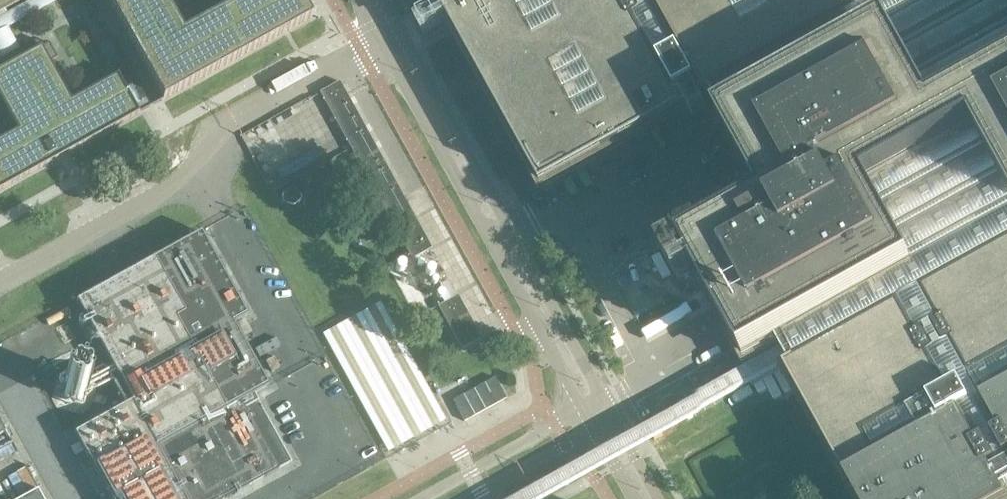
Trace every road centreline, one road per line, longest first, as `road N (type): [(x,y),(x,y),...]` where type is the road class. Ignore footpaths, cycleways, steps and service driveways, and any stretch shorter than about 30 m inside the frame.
road 1 (unclassified): [(645,498),(390,33)]
road 2 (unclassified): [(0,284),(180,187),(231,121),(390,33)]

